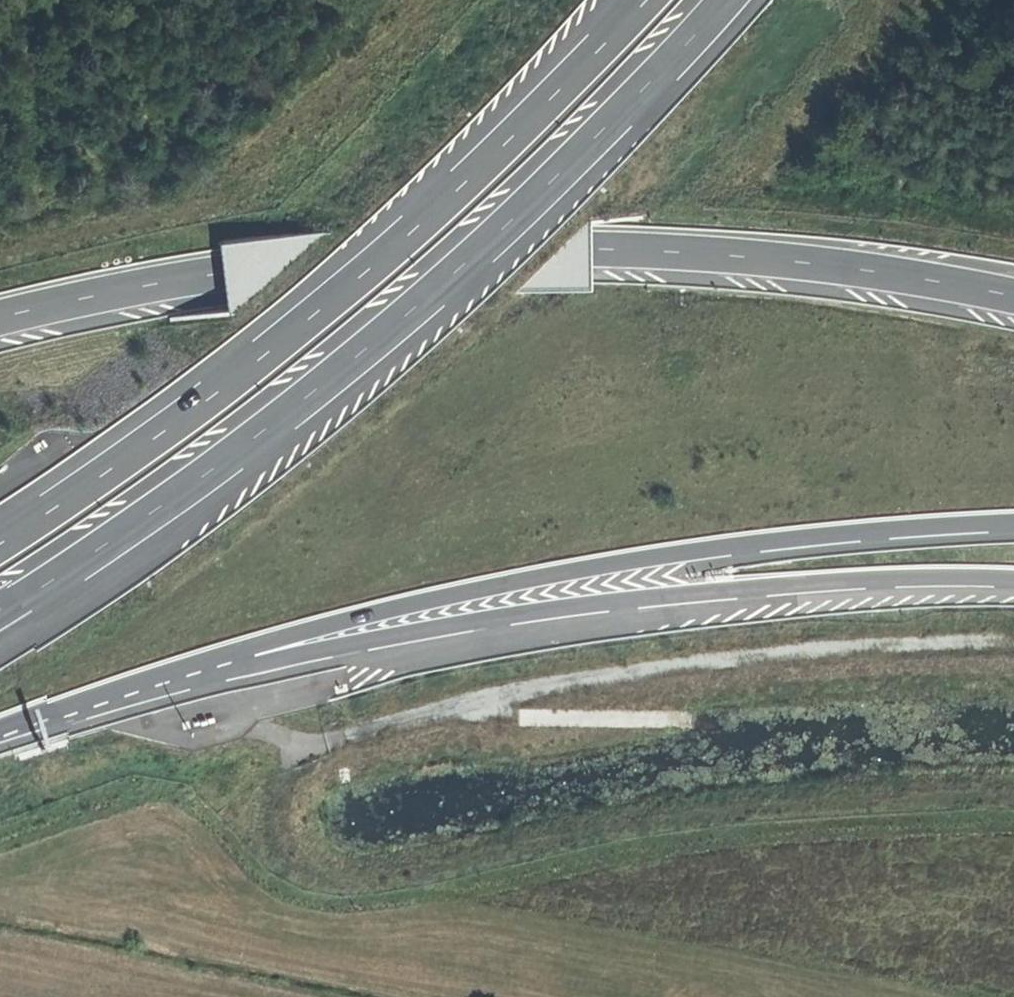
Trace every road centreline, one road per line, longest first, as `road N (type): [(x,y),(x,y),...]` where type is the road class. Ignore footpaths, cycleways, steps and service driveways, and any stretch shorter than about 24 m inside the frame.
road 1 (motorway): [(1013,296),(789,260),(488,249),(214,275),(0,319)]
road 2 (motorway): [(0,606),(230,450),(428,288),(713,0)]
road 3 (motorway): [(124,682),(345,616),(549,571),(672,551),(1013,519)]
road 4 (motorway): [(124,682),(529,610),(676,593),(811,580),(1013,579)]
road 5 (motorway): [(635,0),(510,129),(326,295),(177,416),(0,537)]
road 6 (motorway): [(0,728),(124,682)]

